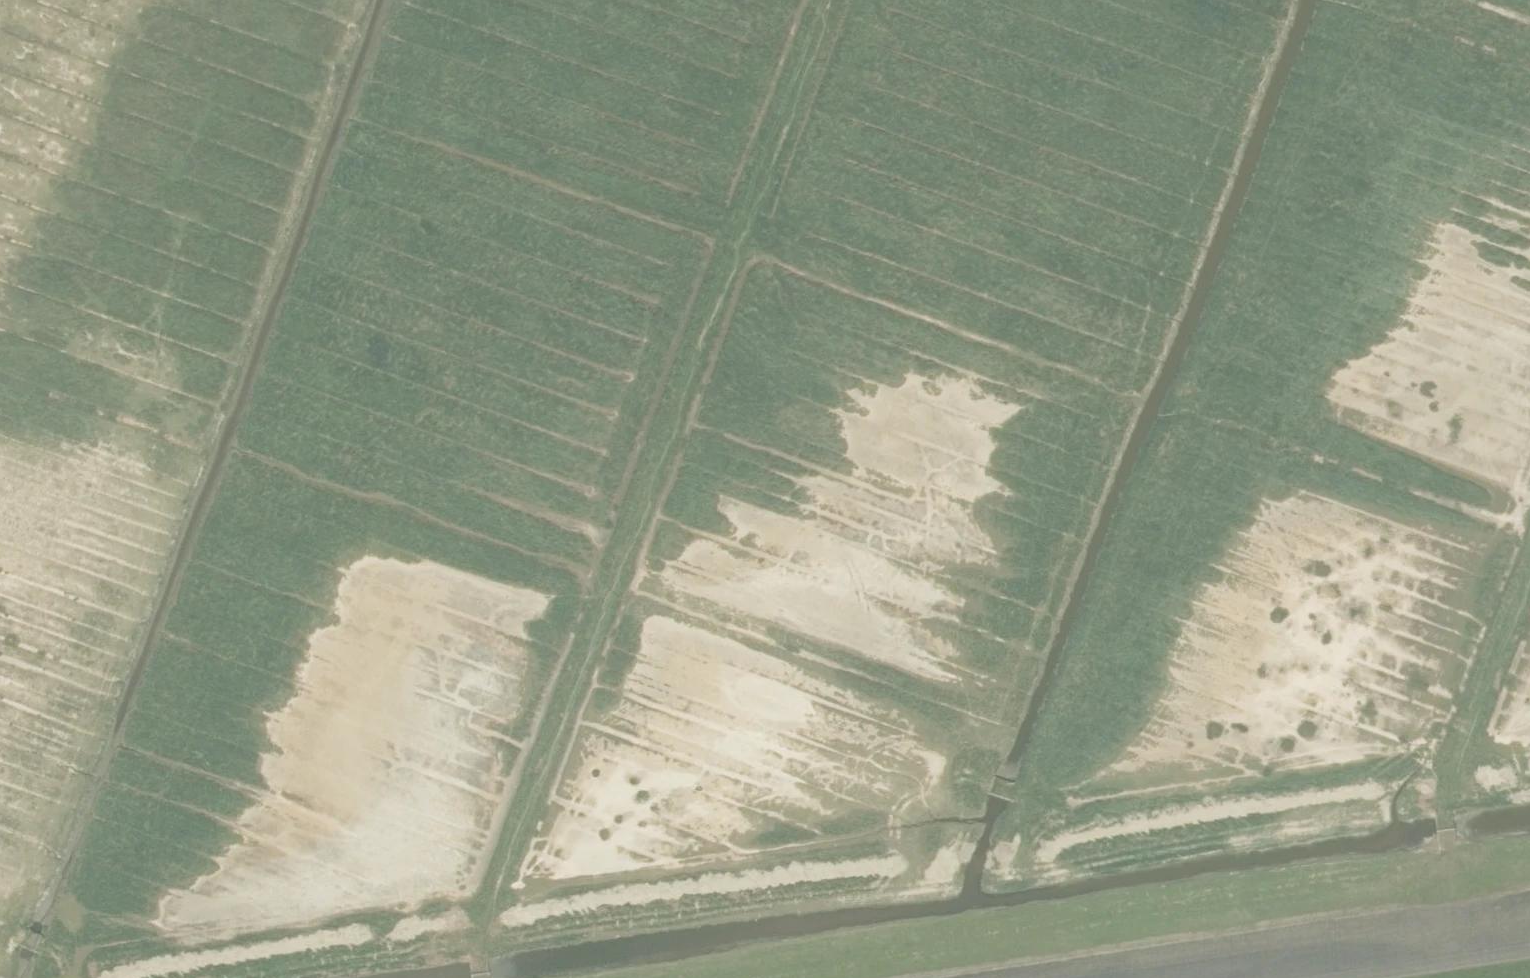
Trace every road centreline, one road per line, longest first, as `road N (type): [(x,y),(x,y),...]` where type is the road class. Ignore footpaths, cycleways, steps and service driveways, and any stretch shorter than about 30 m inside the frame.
road 1 (track): [(1336,977),(1529,949)]

